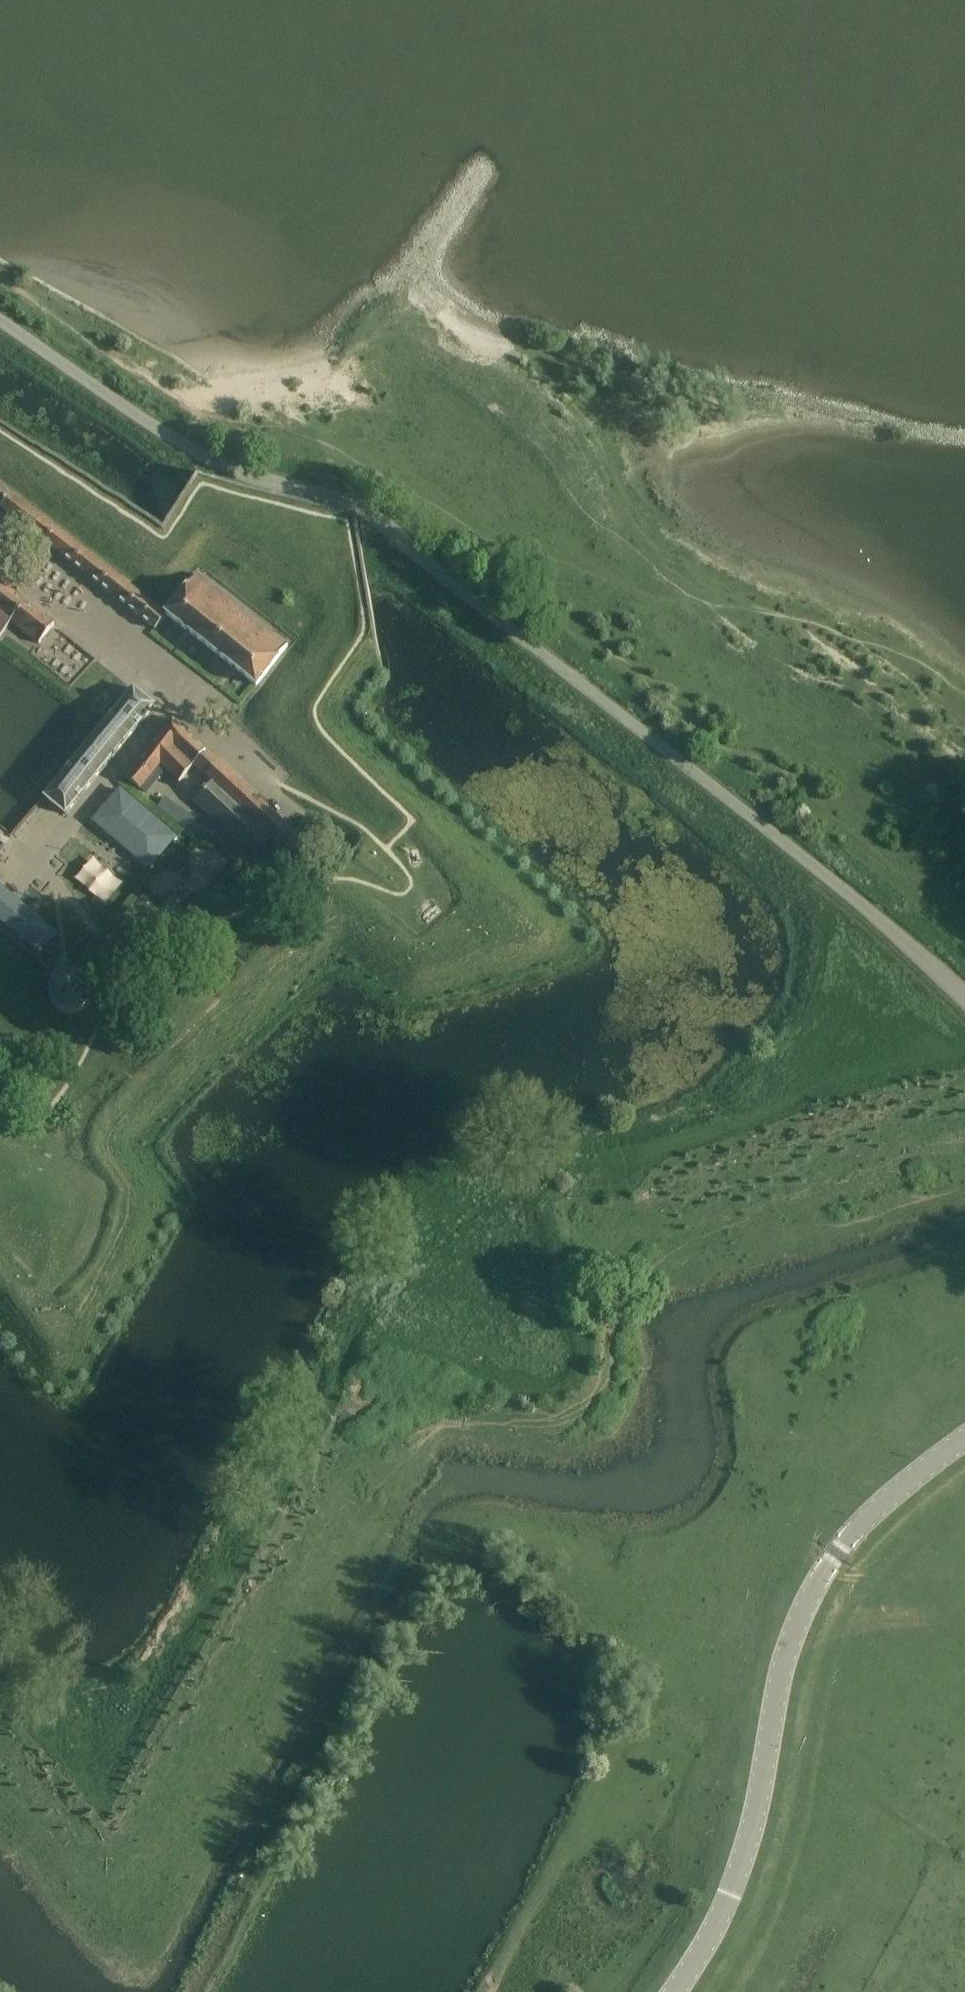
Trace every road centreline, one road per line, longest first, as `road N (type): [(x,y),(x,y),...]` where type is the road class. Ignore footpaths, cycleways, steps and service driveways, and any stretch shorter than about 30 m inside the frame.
road 1 (unclassified): [(964,1000),(906,944),(362,510),(214,463),(0,324)]
road 2 (unclassified): [(964,1438),(856,1529),(809,1597),(782,1669),(736,1879),(672,1991)]

